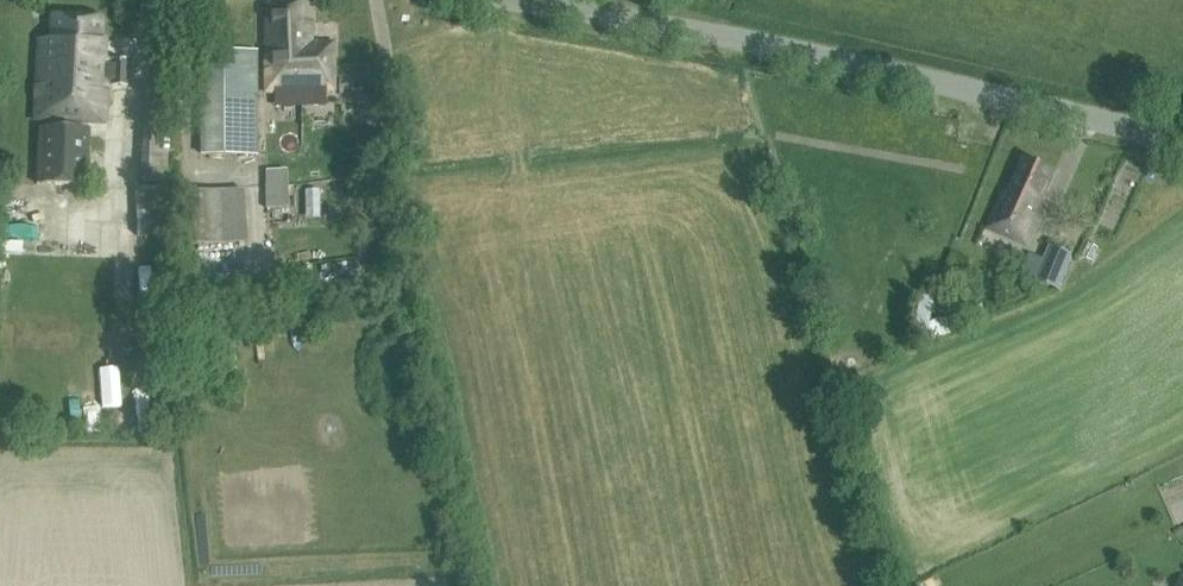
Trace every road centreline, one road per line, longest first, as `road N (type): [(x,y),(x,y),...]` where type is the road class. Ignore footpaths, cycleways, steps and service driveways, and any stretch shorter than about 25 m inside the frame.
road 1 (unclassified): [(1182,141),(880,66),(533,0)]

